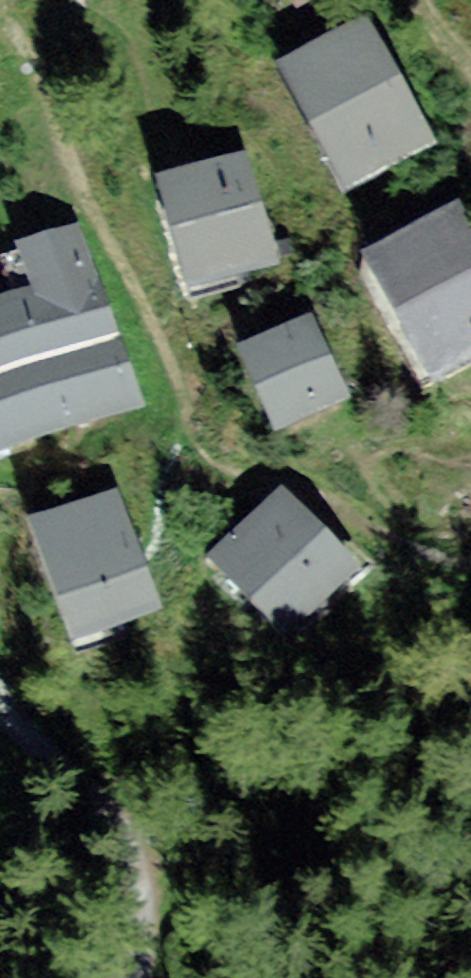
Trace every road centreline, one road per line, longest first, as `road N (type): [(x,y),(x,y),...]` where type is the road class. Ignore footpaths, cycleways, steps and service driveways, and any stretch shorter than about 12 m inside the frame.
road 1 (track): [(470,556),(283,475),(233,468),(195,442),(183,390),(46,106),(0,28)]
road 2 (track): [(0,703),(133,869),(145,915),(142,977)]

